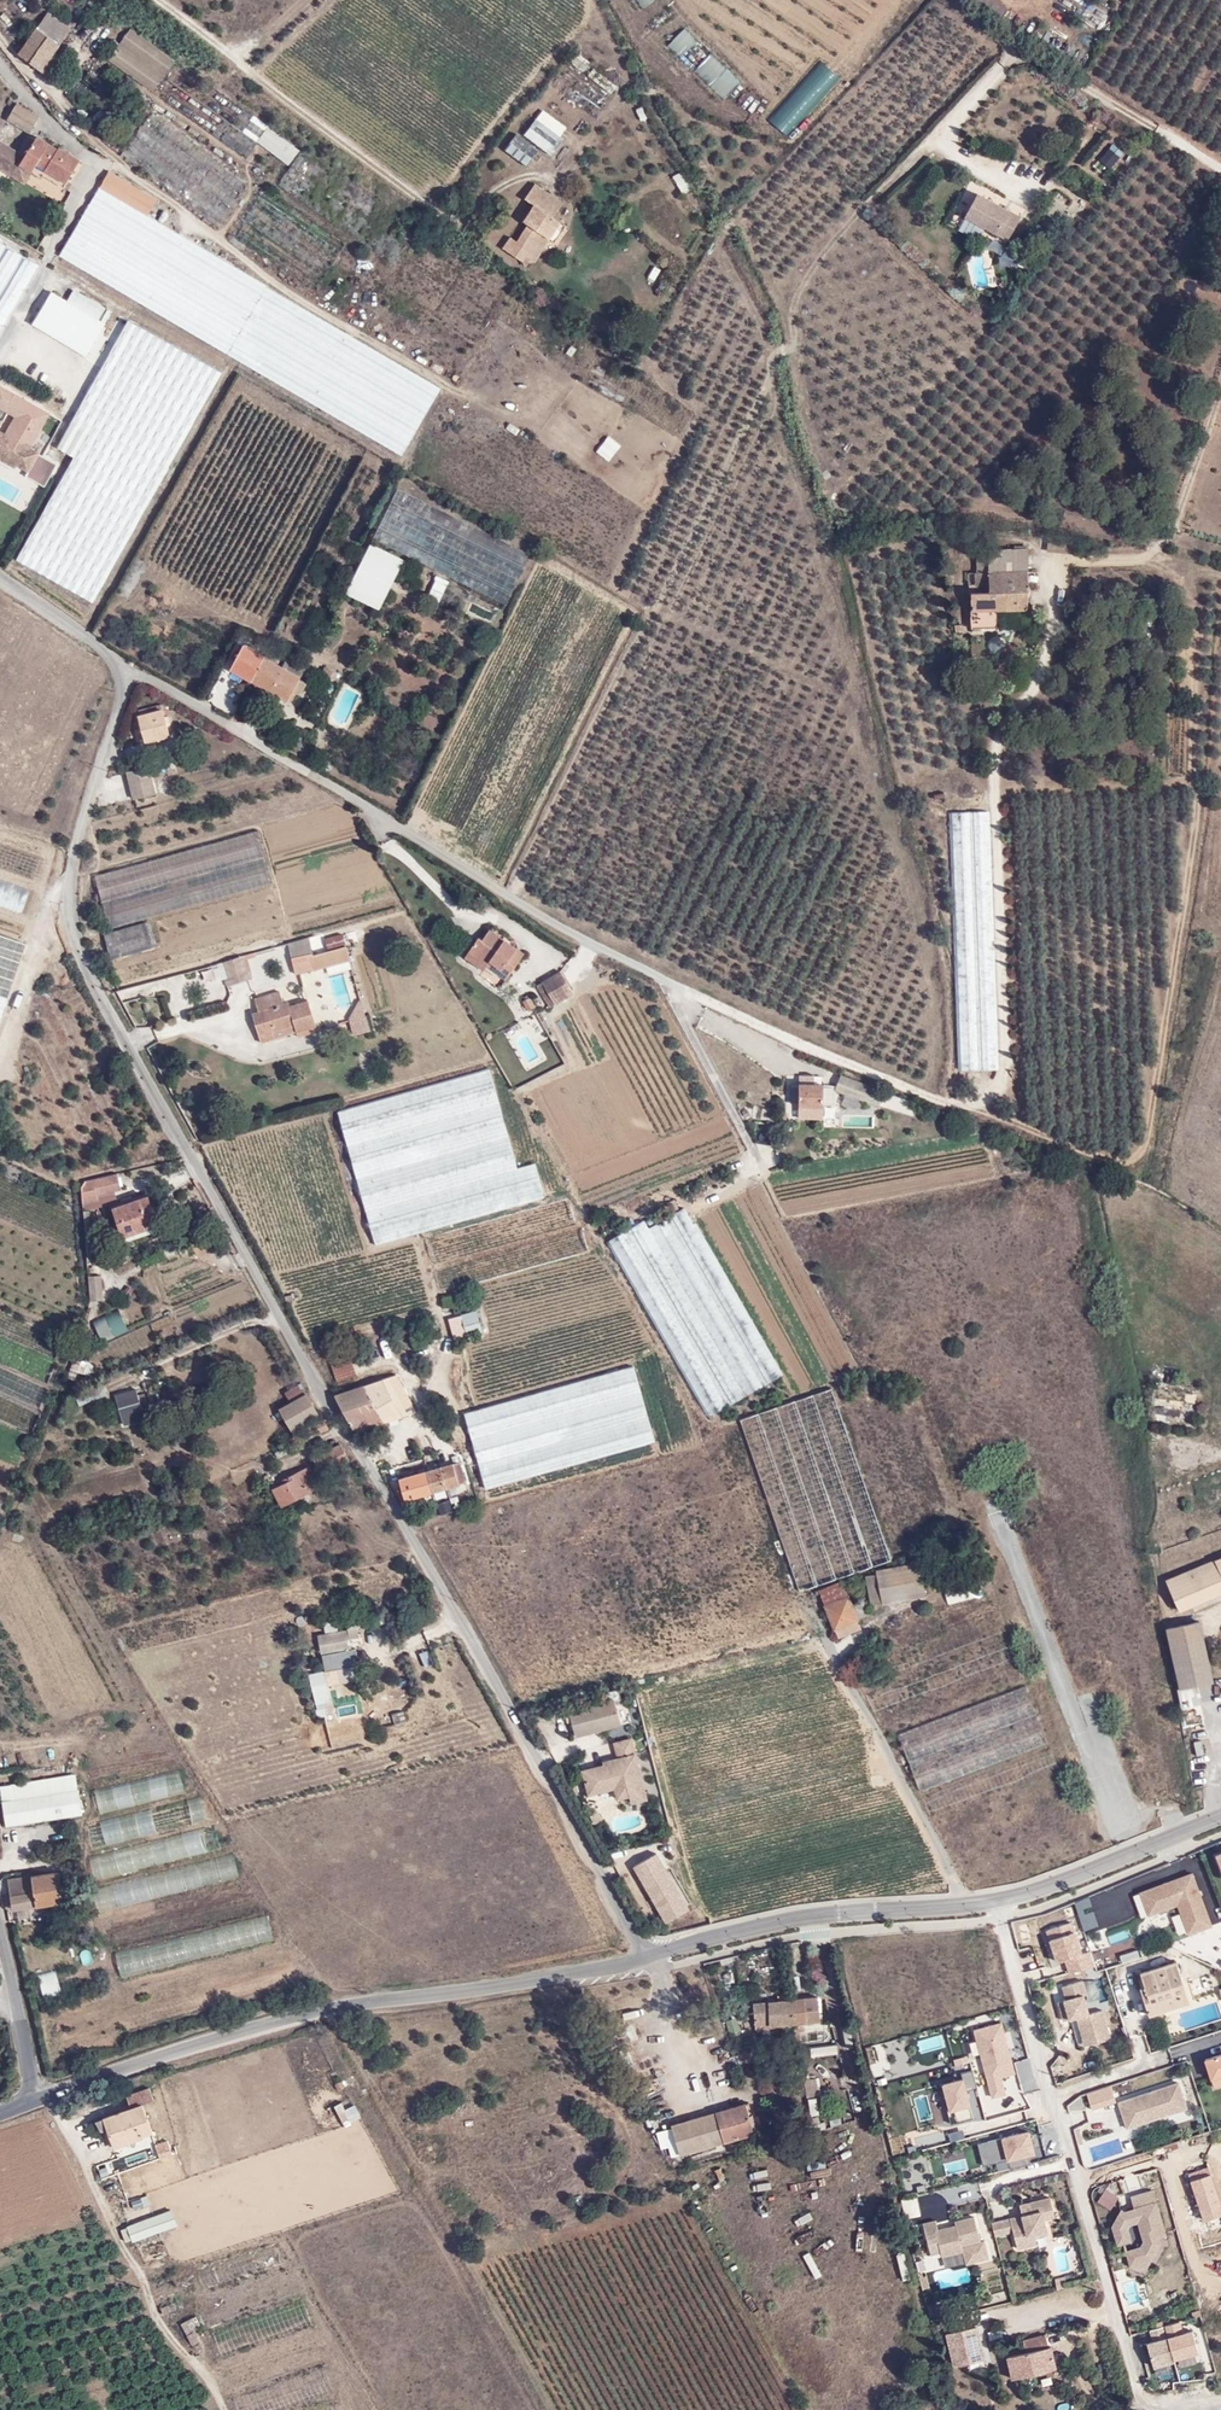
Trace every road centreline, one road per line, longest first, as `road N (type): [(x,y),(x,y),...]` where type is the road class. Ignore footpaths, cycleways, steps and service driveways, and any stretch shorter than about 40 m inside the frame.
road 1 (unclassified): [(0,578),(124,673),(124,708),(77,853),(81,952),(329,1402),(461,1617),(643,1953)]
road 2 (track): [(791,346),(772,350),(780,435),(834,596),(874,789),(909,851),(940,1053),(933,1083),(557,915),(503,880)]
road 3 (track): [(855,695),(613,587),(700,420),(683,394),(643,362),(734,217),(790,327)]
road 4 (track): [(1141,556),(1182,595),(1190,622),(1182,772),(1202,791),(1149,1140),(1132,1161),(1103,1160),(967,1106)]
road 5 (track): [(944,142),(904,165),(808,267),(792,294),(792,350),(903,776),(921,788),(996,780)]
road 6 (unclassified): [(53,2092),(306,2011),(526,1981),(643,1953)]
road 7 (track): [(692,434),(554,432),(493,408),(336,321),(196,223)]
road 8 (track): [(415,1388),(439,1369),(445,1345),(430,1268),(589,1222),(604,1256),(487,1285)]
road 9 (track): [(118,607),(150,577),(144,556),(239,384),(398,479)]
road 10 (track): [(854,214),(983,322),(983,331),(836,501)]
road 11 (track): [(421,1236),(273,1275),(306,1336),(389,1314),(440,1314)]
road 12 (unclassified): [(643,1953),(789,1918),(996,1899)]
road 13 (track): [(604,1256),(656,1346),(648,1353),(476,1403),(465,1347)]
road 14 (track): [(499,887),(643,601)]
road 15 (track): [(79,2144),(152,2309),(225,2409)]
road 16 (residential): [(1080,2185),(1140,2393),(1163,2409),(1220,2399)]
road 17 (track): [(188,1148),(328,1110),(370,1249)]
road 18 (residential): [(996,1899),(1073,2164)]
road 19 (track): [(91,641),(118,607),(169,620),(191,609),(251,622),(306,648)]
road 20 (track): [(613,587),(398,479)]
road 21 (unclassified): [(996,1899),(1220,1813)]
road 22 (track): [(430,1268),(421,1236),(498,1213),(571,1193),(589,1222)]
road 23 (track): [(0,1154),(66,1184),(191,1153)]
road 24 (unclassified): [(0,1933),(36,2098)]
road 25 (track): [(578,978),(577,997),(548,1018),(569,1063),(520,1091)]
road 26 (track): [(0,871),(42,886),(52,852),(0,834)]
road 27 (track): [(714,244),(757,312),(772,354)]

